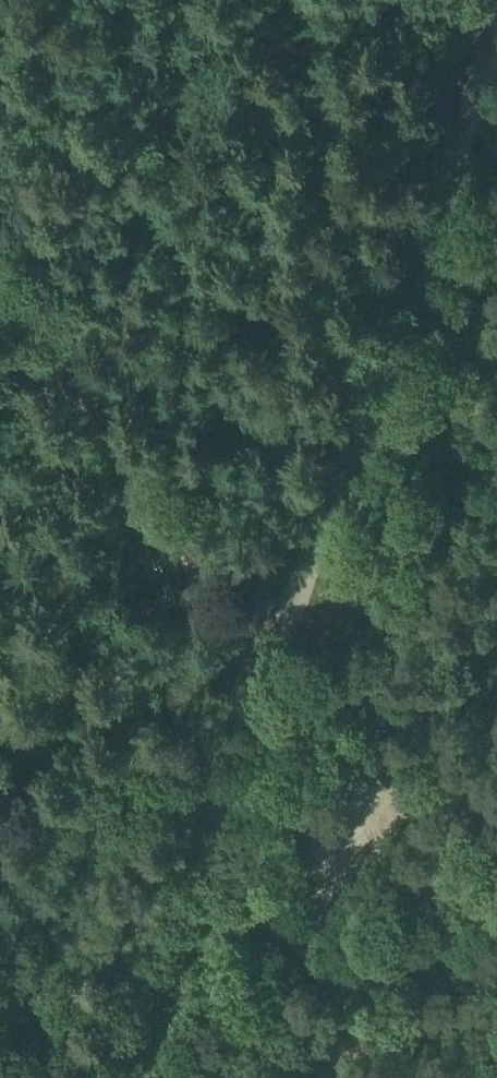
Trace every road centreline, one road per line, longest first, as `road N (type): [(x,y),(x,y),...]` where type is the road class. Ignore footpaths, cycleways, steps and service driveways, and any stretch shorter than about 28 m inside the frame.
road 1 (unclassified): [(129,1077),(496,13)]
road 2 (track): [(228,646),(18,239),(0,226)]
road 3 (track): [(292,926),(319,955),(487,1077)]
road 4 (track): [(228,646),(0,710)]

